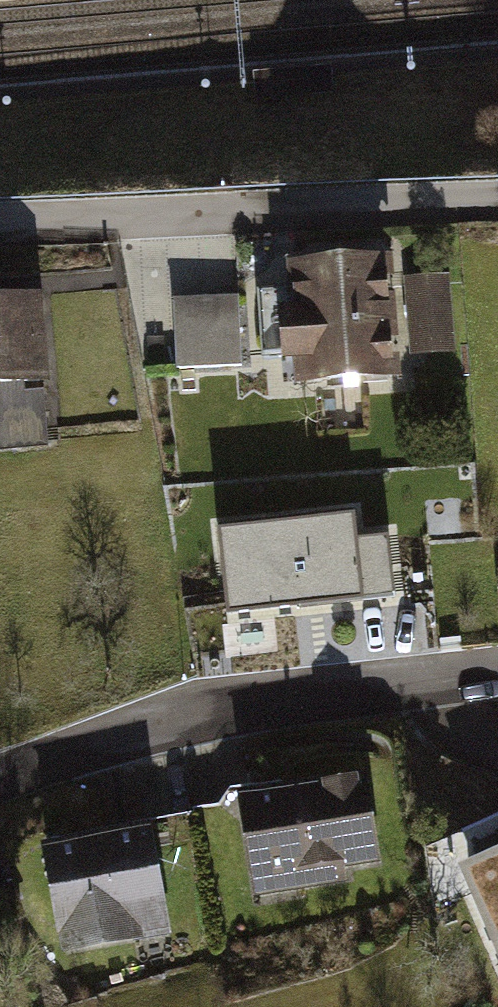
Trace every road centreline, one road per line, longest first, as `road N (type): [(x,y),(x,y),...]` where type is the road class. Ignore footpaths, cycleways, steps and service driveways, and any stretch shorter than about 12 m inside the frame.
road 1 (residential): [(0,781),(181,713),(497,673)]
road 2 (residential): [(497,193),(0,228)]

